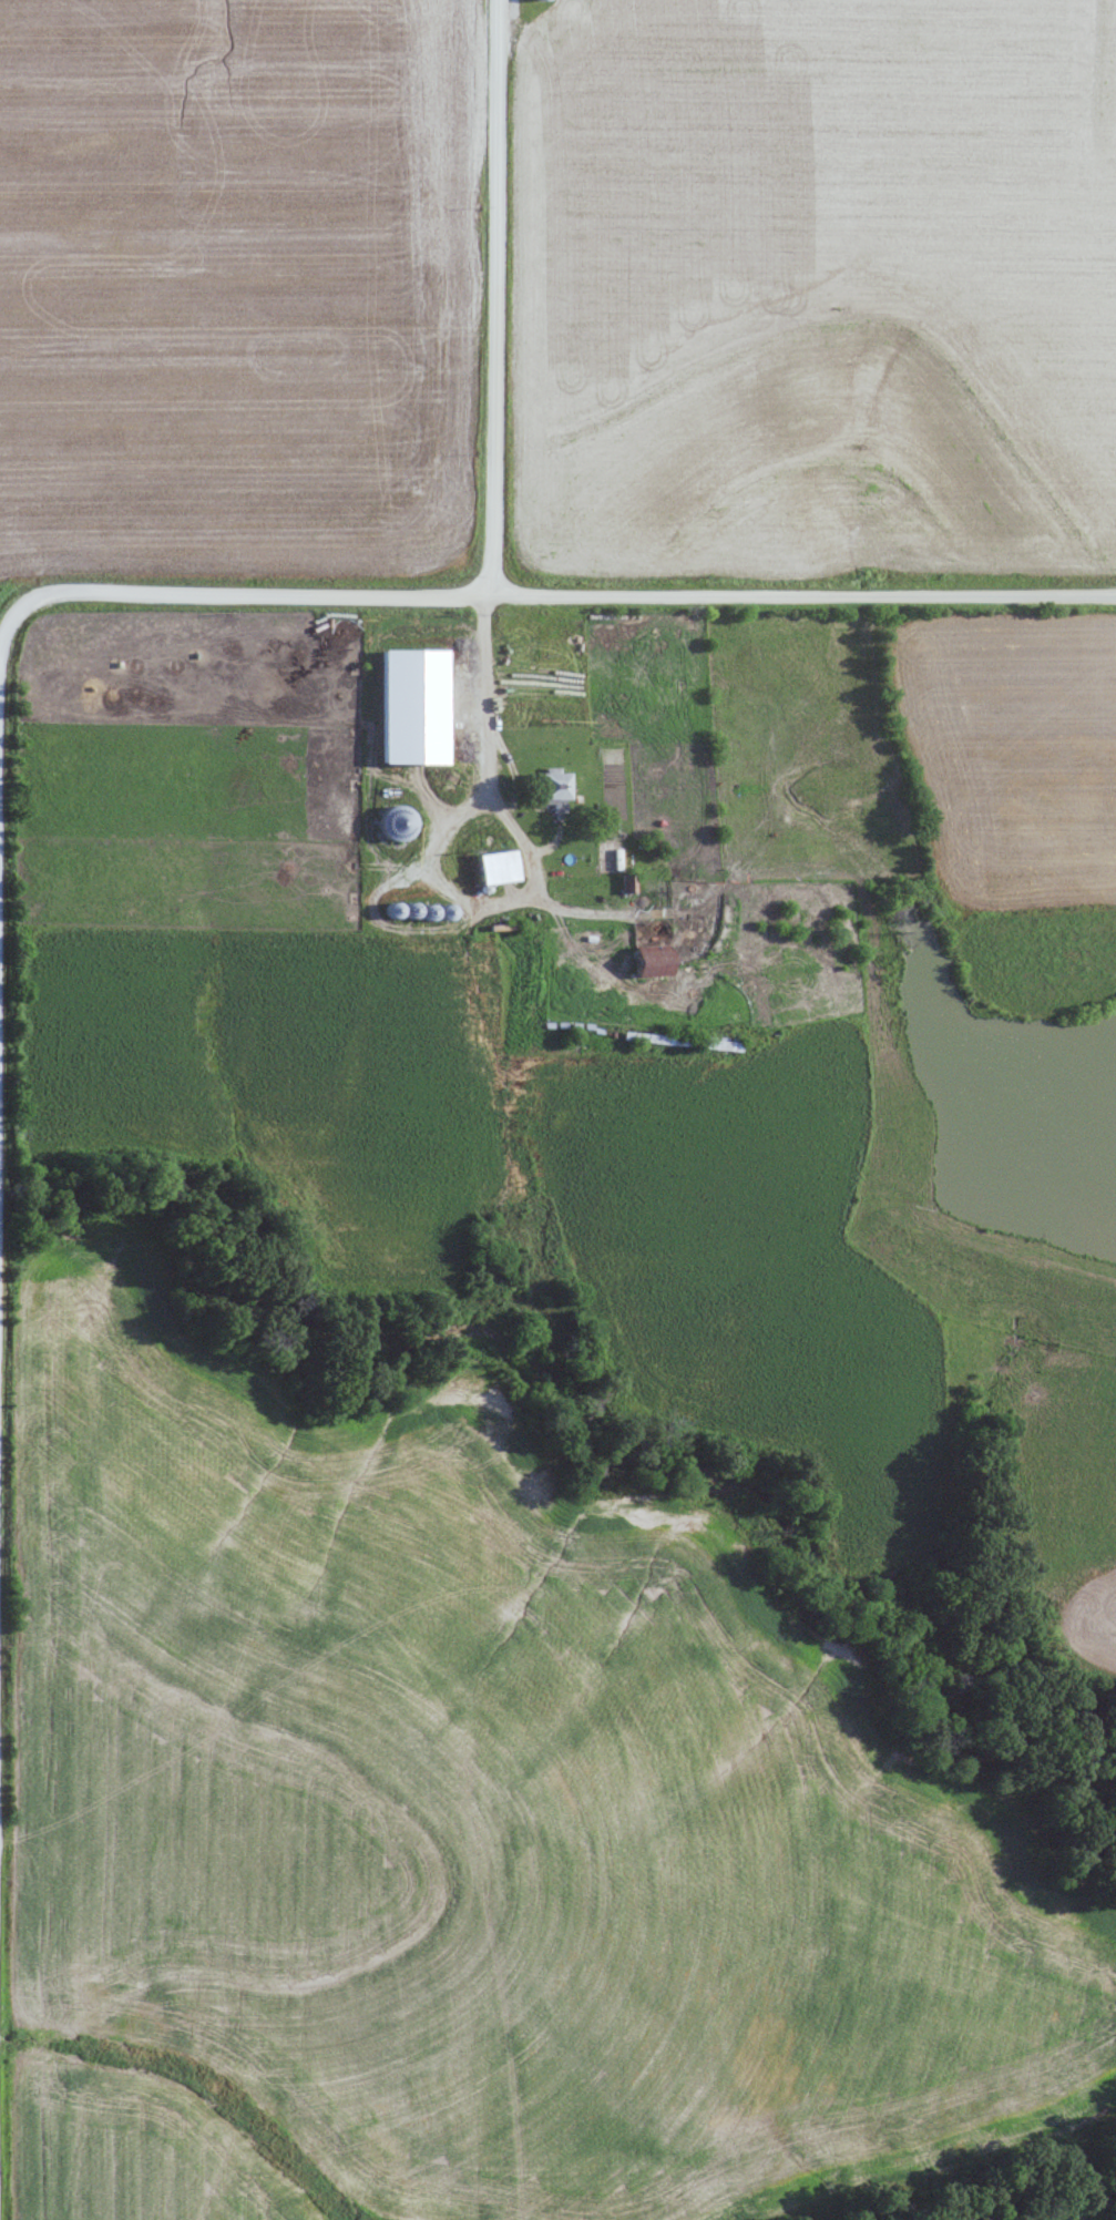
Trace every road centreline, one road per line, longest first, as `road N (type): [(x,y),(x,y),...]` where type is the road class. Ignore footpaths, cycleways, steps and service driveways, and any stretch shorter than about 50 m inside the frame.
road 1 (residential): [(69,592),(1115,595)]
road 2 (residential): [(492,592),(499,0)]

